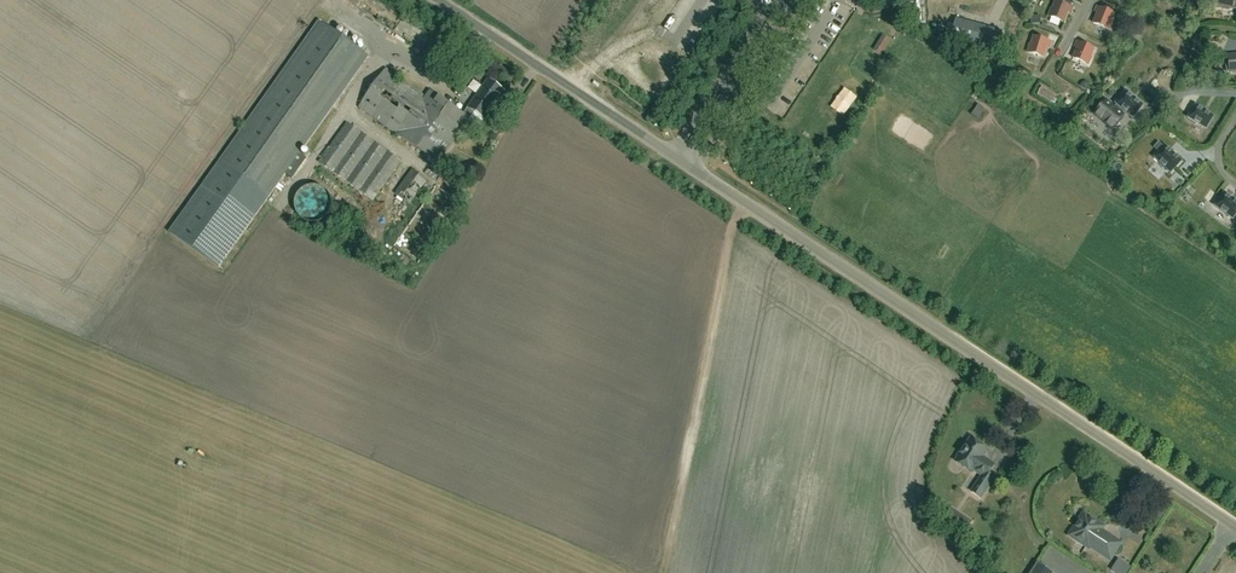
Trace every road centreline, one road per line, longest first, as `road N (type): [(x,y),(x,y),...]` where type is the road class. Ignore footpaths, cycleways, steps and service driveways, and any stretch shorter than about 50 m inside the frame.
road 1 (unclassified): [(1235,528),(683,161)]
road 2 (unclassified): [(671,154),(439,0)]
road 3 (unclassified): [(683,161),(790,0)]
road 4 (unclassified): [(774,0),(671,154)]
road 5 (track): [(716,323),(741,201)]

